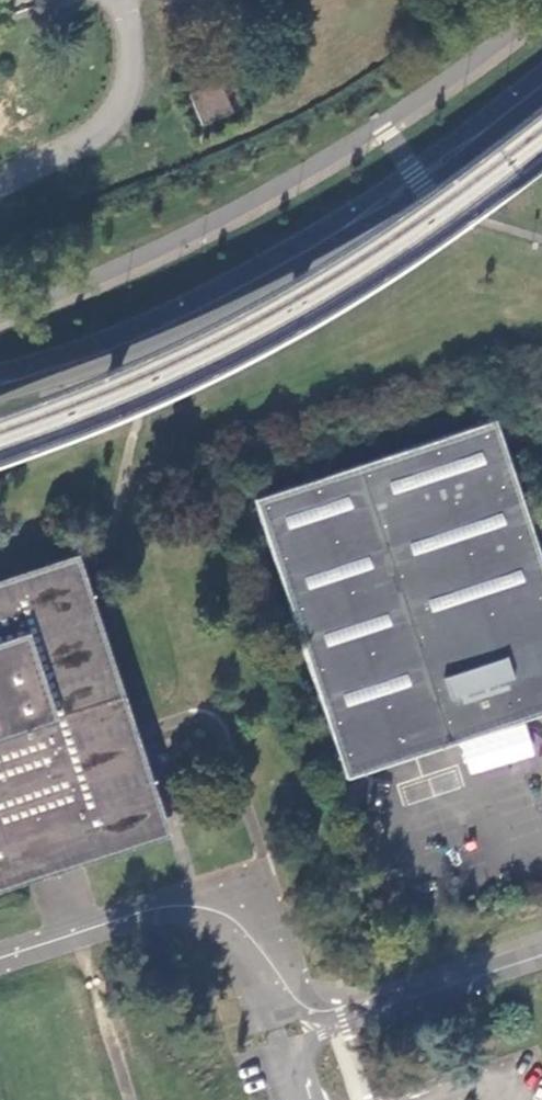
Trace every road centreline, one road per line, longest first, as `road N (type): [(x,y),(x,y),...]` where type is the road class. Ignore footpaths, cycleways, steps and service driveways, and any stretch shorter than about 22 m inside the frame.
road 1 (secondary): [(541,83),(270,267),(110,350),(27,379)]
road 2 (residential): [(302,1099),(294,1077),(315,1034),(541,957)]

